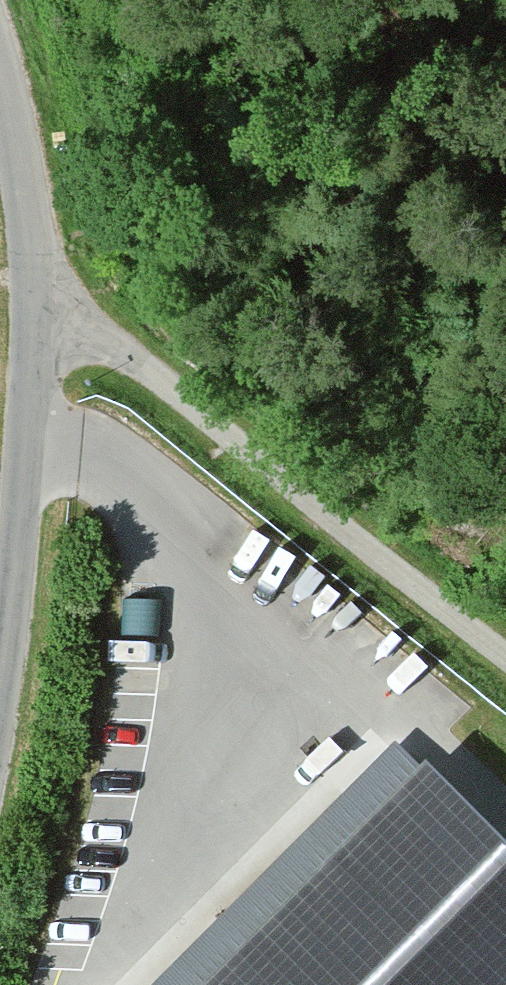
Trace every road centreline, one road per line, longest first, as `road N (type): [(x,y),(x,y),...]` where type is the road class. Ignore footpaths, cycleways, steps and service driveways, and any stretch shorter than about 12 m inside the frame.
road 1 (residential): [(505,660),(110,345),(32,264)]
road 2 (unclassified): [(32,264),(22,592),(0,731)]
road 3 (unclassified): [(0,88),(32,264)]

